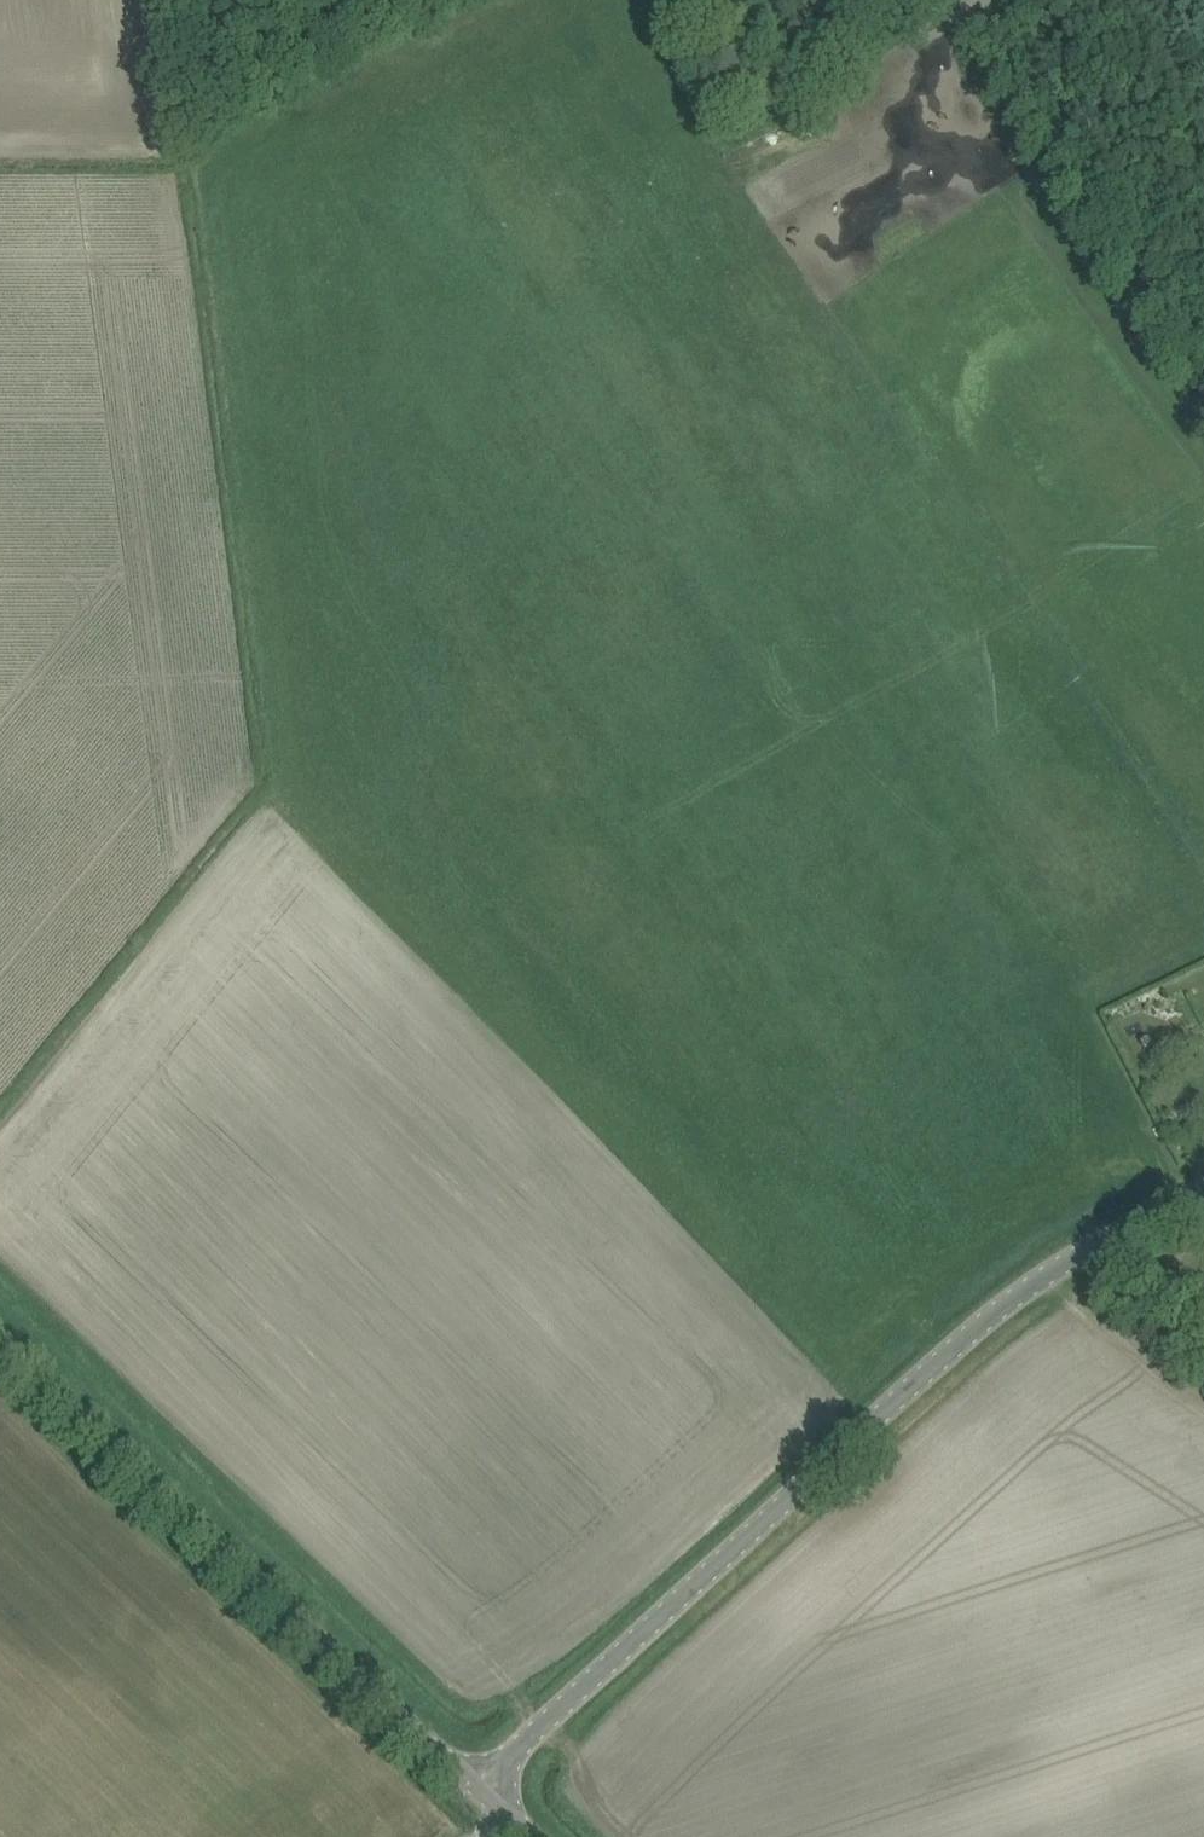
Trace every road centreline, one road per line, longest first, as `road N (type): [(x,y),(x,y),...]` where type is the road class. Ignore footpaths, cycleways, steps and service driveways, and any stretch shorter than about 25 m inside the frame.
road 1 (unclassified): [(493,1791),(701,1582),(1020,1294),(1203,1188)]
road 2 (unclassified): [(493,1791),(0,1329)]

